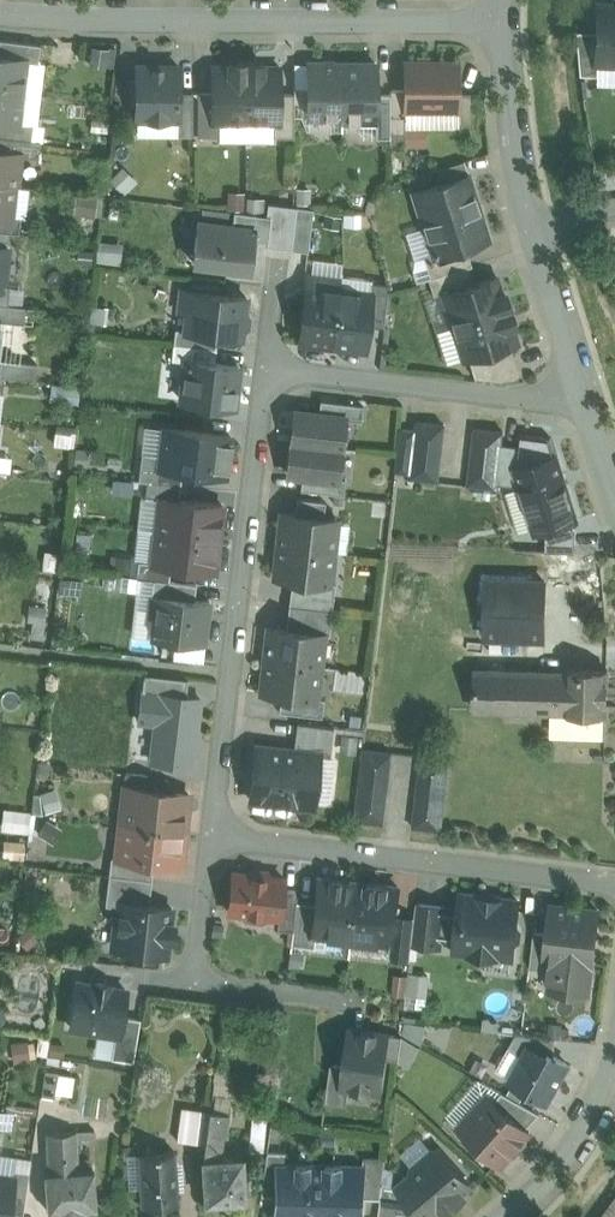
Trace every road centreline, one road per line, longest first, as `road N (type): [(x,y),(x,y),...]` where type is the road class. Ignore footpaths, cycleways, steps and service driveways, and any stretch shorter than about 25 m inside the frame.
road 1 (residential): [(580,387),(521,401),(266,370),(212,836)]
road 2 (residential): [(0,14),(499,20)]
road 3 (residential): [(212,836),(614,885)]
road 4 (residential): [(212,836),(192,983),(362,1004)]
road 5 (residential): [(499,20),(531,233)]
road 6 (residential): [(614,1060),(576,1143),(506,1216)]
road 7 (residential): [(531,233),(580,387)]

